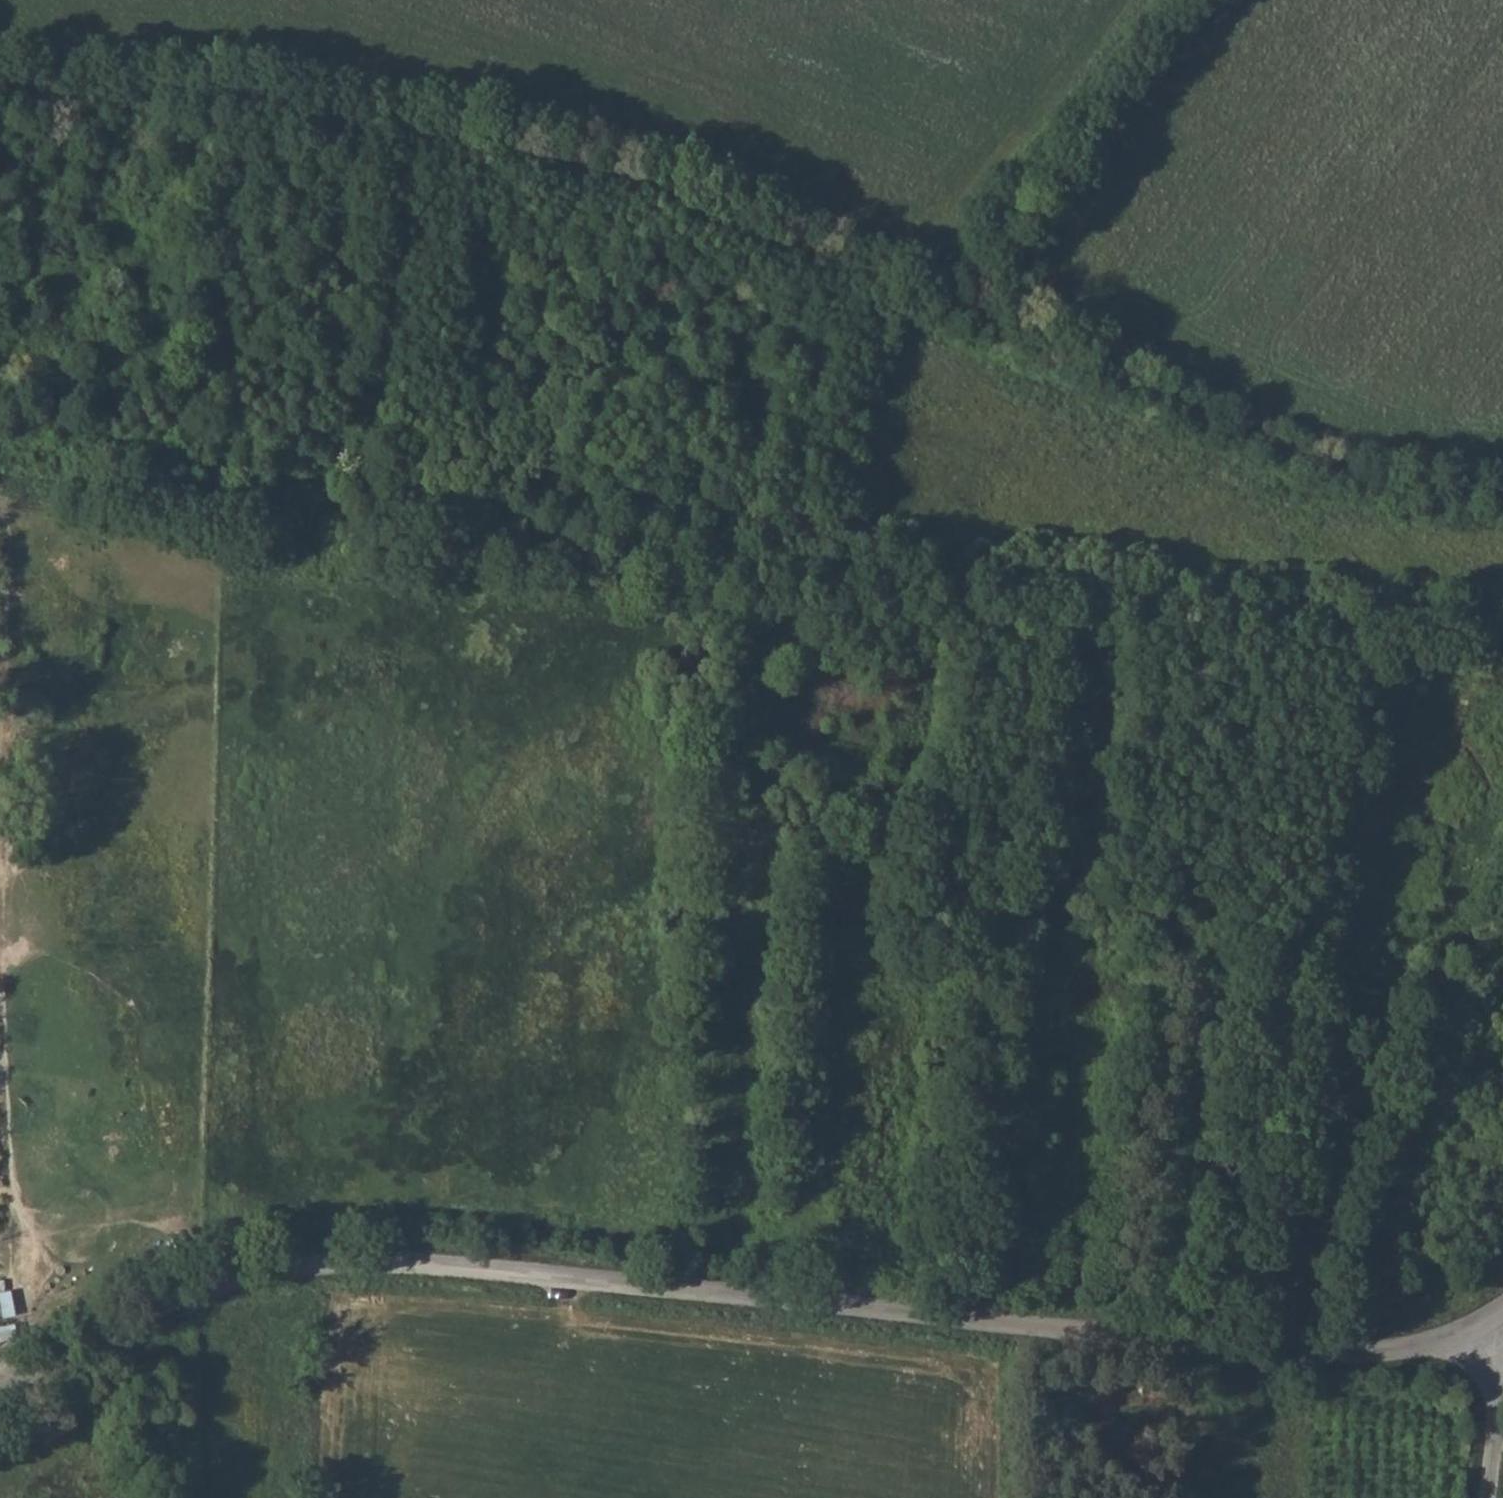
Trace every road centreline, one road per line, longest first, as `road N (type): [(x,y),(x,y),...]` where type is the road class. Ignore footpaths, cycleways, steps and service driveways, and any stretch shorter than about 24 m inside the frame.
road 1 (unclassified): [(1502,1329),(1446,1349),(1344,1358),(369,1260),(263,1269),(146,1312),(0,1389)]
road 2 (track): [(1502,631),(370,521),(0,472)]
road 3 (unclassified): [(1502,1367),(1491,1497)]

